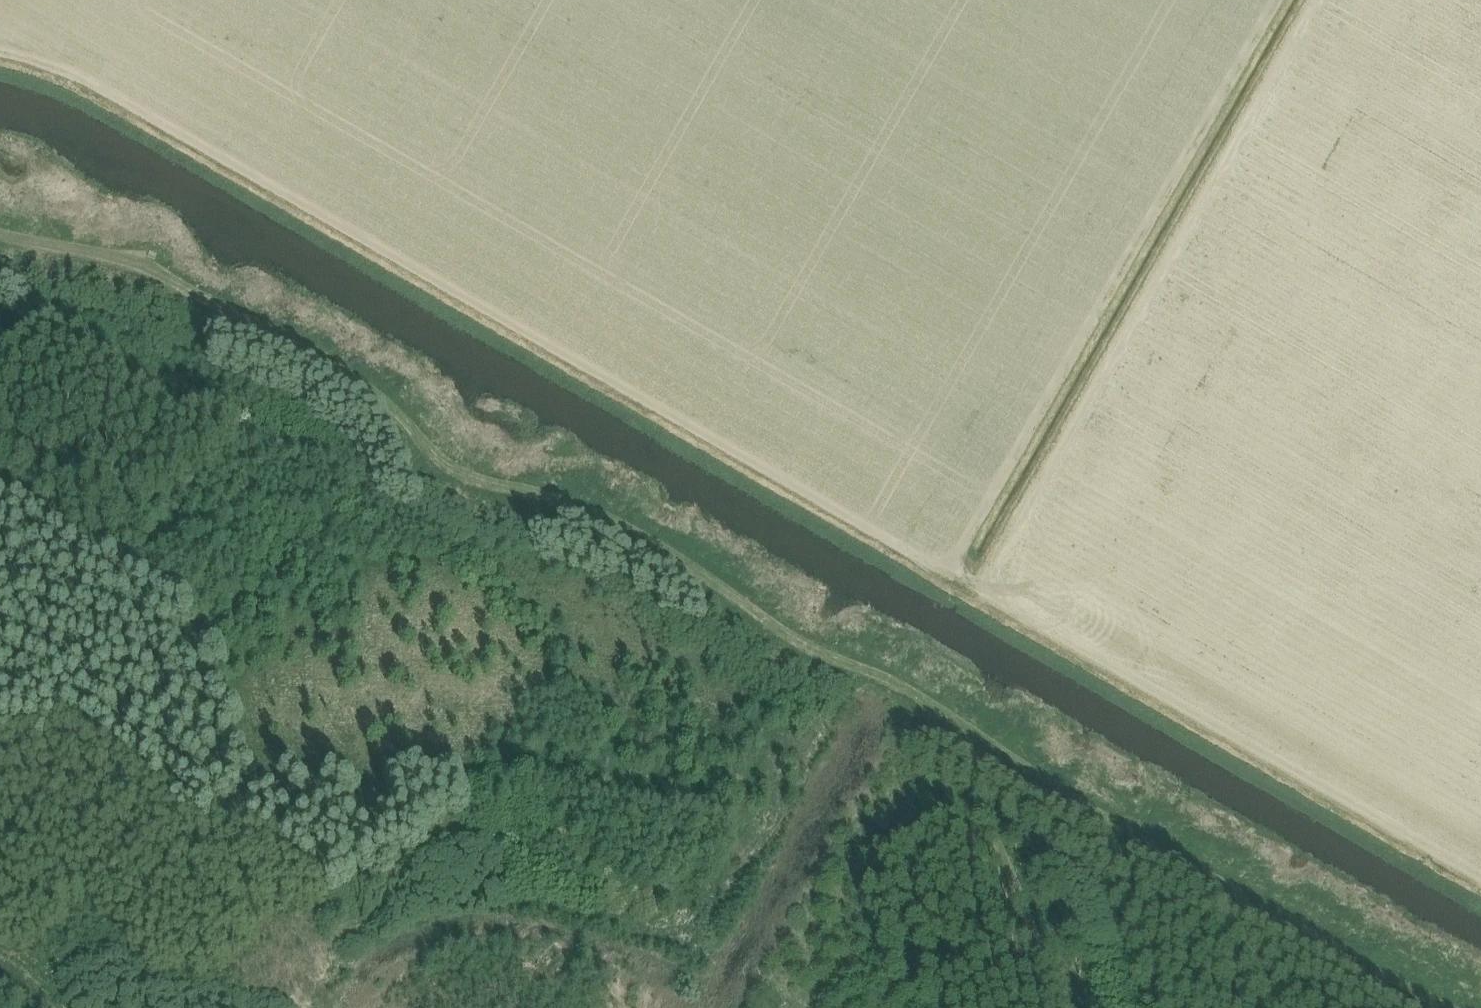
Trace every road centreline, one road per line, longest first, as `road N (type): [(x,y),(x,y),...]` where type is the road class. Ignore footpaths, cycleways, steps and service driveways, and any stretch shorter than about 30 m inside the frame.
road 1 (track): [(973,737),(900,686),(792,640),(613,521),(451,471),(381,397),(325,358),(122,258),(0,233)]
road 2 (track): [(1462,1007),(973,737)]
road 3 (track): [(1066,1007),(980,801),(973,737)]

